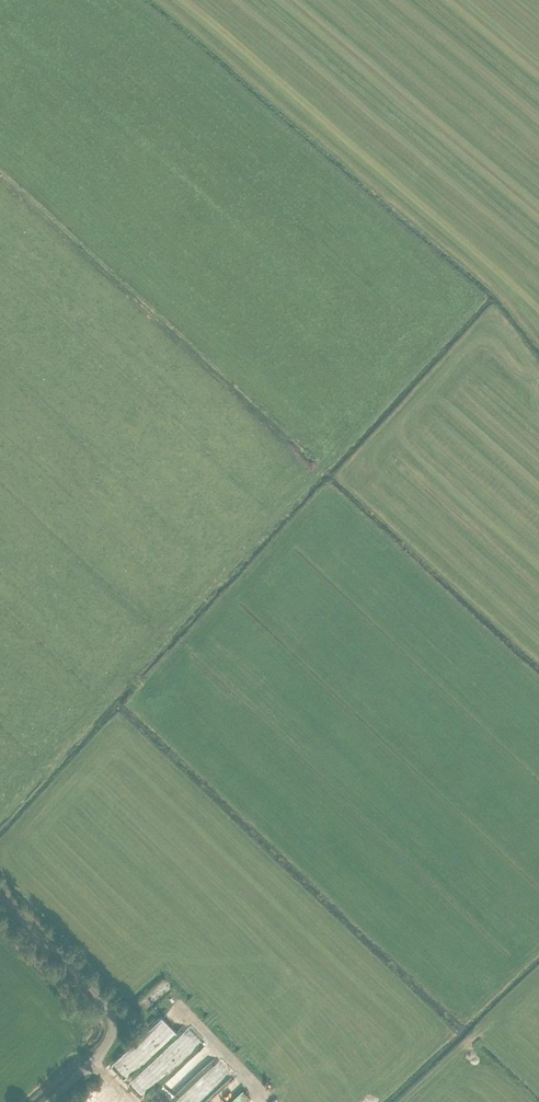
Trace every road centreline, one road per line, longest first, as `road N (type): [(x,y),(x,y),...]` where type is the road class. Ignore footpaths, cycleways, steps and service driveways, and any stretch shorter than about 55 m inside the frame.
road 1 (unclassified): [(58,1101),(122,1035),(116,1016),(0,898)]

